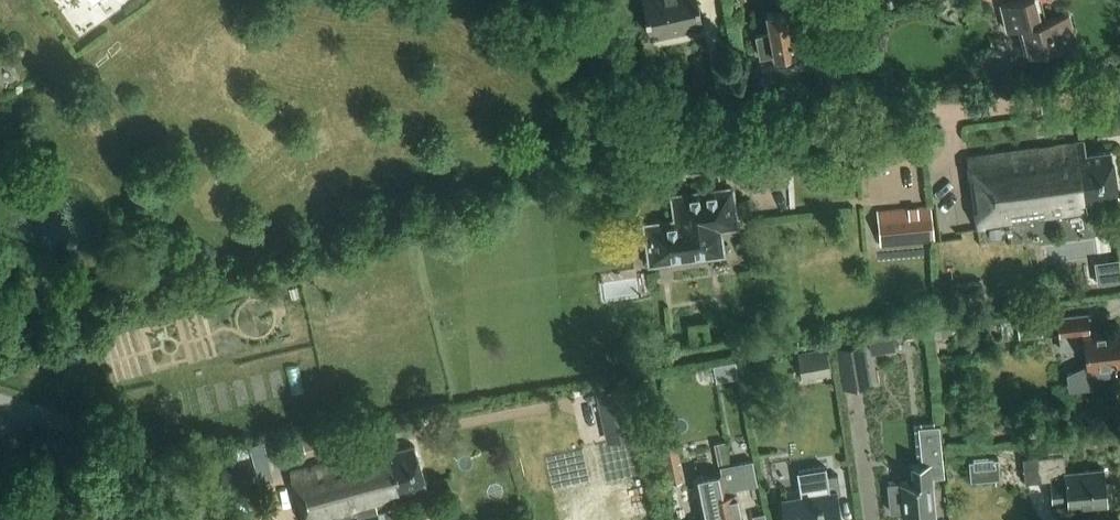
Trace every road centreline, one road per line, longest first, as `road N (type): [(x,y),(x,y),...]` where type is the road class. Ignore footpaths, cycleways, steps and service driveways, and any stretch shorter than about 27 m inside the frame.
road 1 (track): [(1119,97),(668,142)]
road 2 (unclassified): [(203,519),(115,452),(0,404)]

